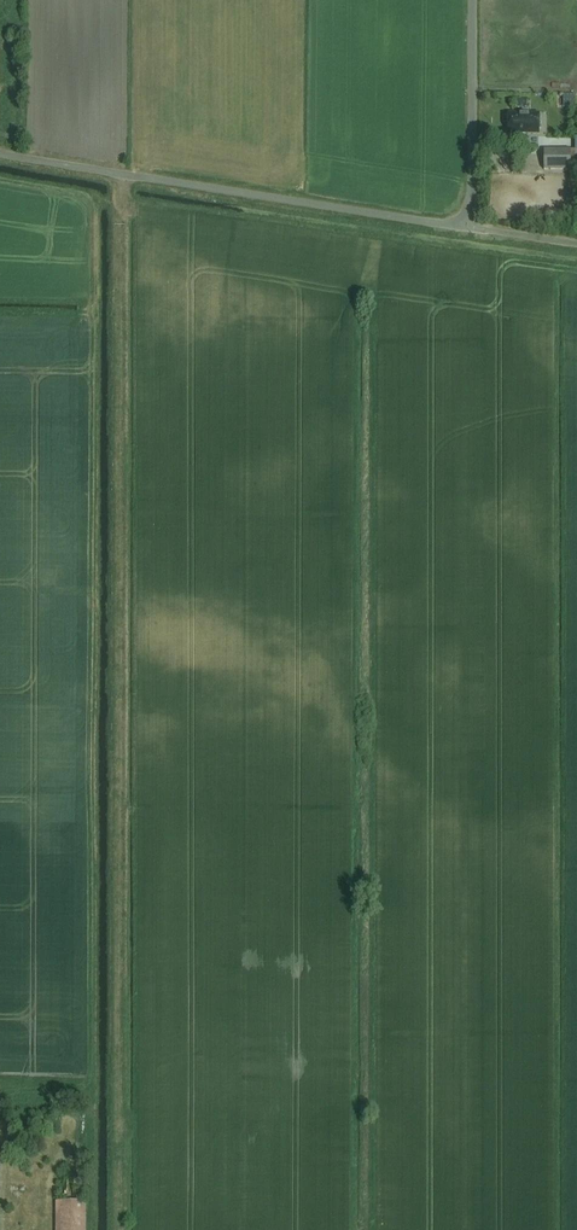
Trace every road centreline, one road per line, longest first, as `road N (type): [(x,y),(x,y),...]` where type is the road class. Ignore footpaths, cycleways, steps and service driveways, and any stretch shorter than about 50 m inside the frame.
road 1 (unclassified): [(459,225),(0,153)]
road 2 (unclassified): [(459,225),(469,193),(470,0)]

